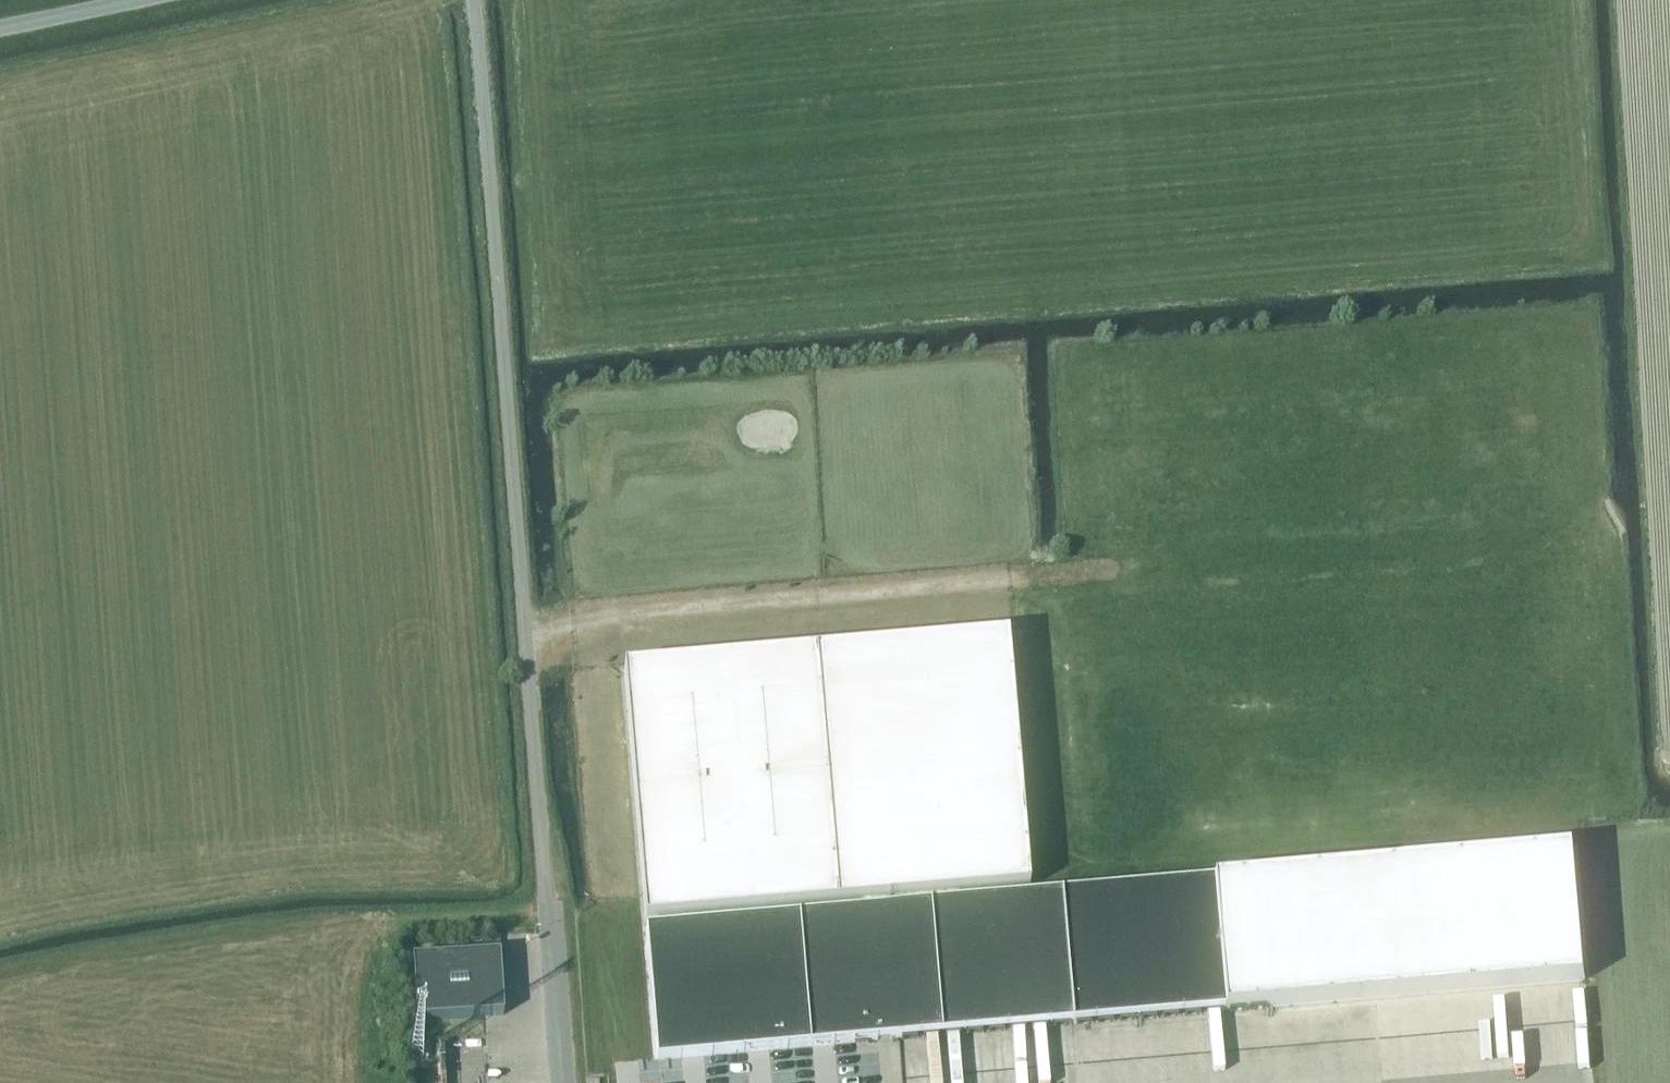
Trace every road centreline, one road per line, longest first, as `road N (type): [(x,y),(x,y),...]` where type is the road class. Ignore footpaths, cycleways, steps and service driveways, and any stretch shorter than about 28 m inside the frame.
road 1 (unclassified): [(558,1082),(474,0)]
road 2 (unclassified): [(125,0),(0,27)]

